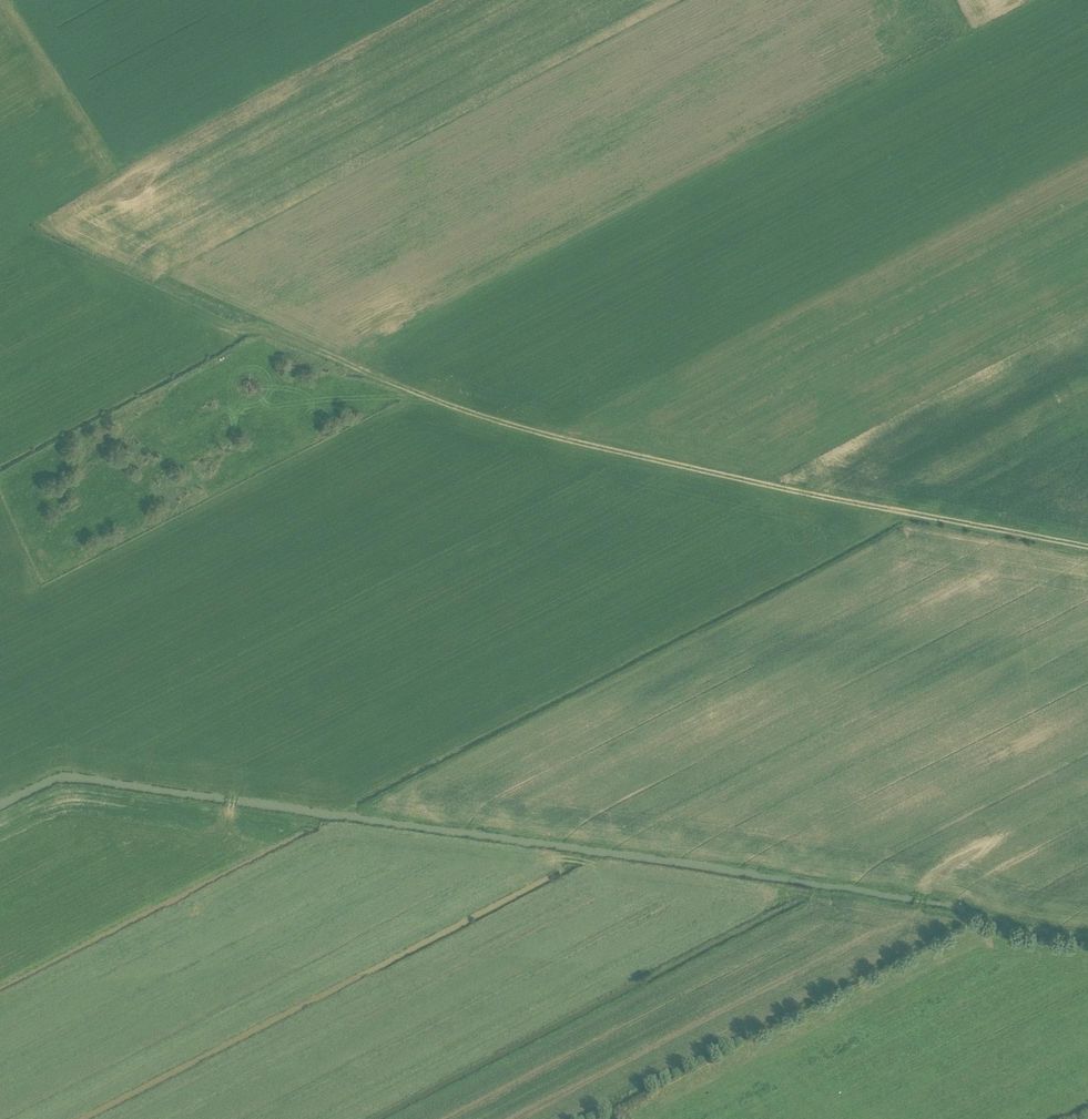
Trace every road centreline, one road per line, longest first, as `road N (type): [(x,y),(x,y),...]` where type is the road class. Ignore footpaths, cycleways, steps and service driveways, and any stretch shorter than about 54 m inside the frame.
road 1 (track): [(1087,547),(575,440),(414,394),(241,326)]

